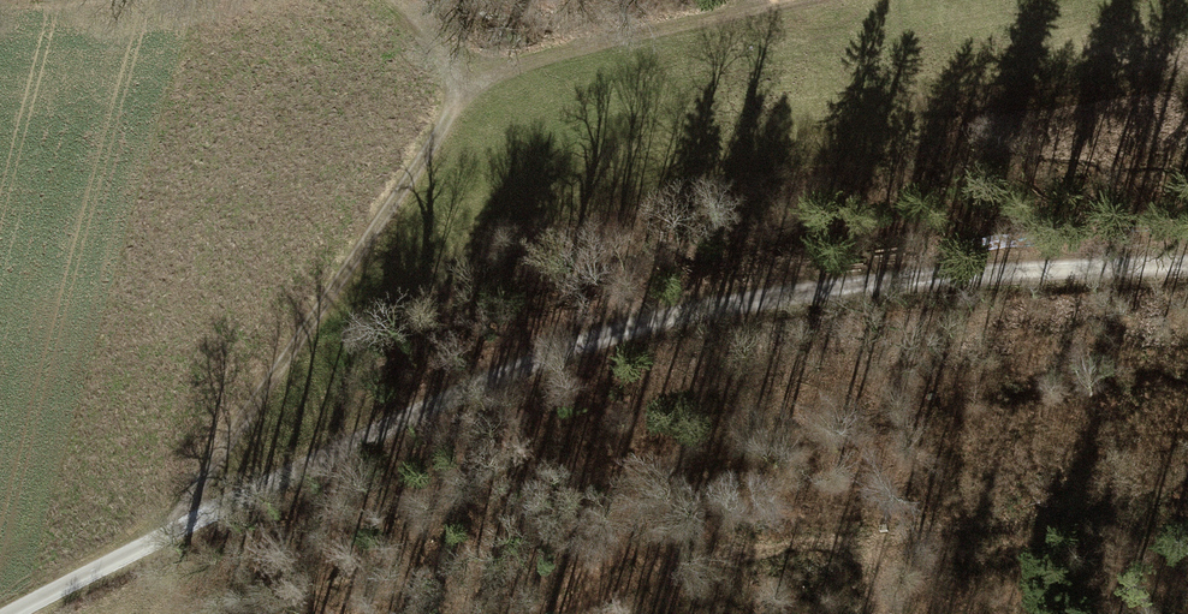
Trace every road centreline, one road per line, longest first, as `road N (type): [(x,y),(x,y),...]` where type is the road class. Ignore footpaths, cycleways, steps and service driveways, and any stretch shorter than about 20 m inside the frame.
road 1 (unclassified): [(13,613),(181,521),(590,339),(808,291),(1187,263)]
road 2 (track): [(323,0),(382,28),(449,110),(181,521)]
road 3 (track): [(449,110),(548,50),(790,0)]

